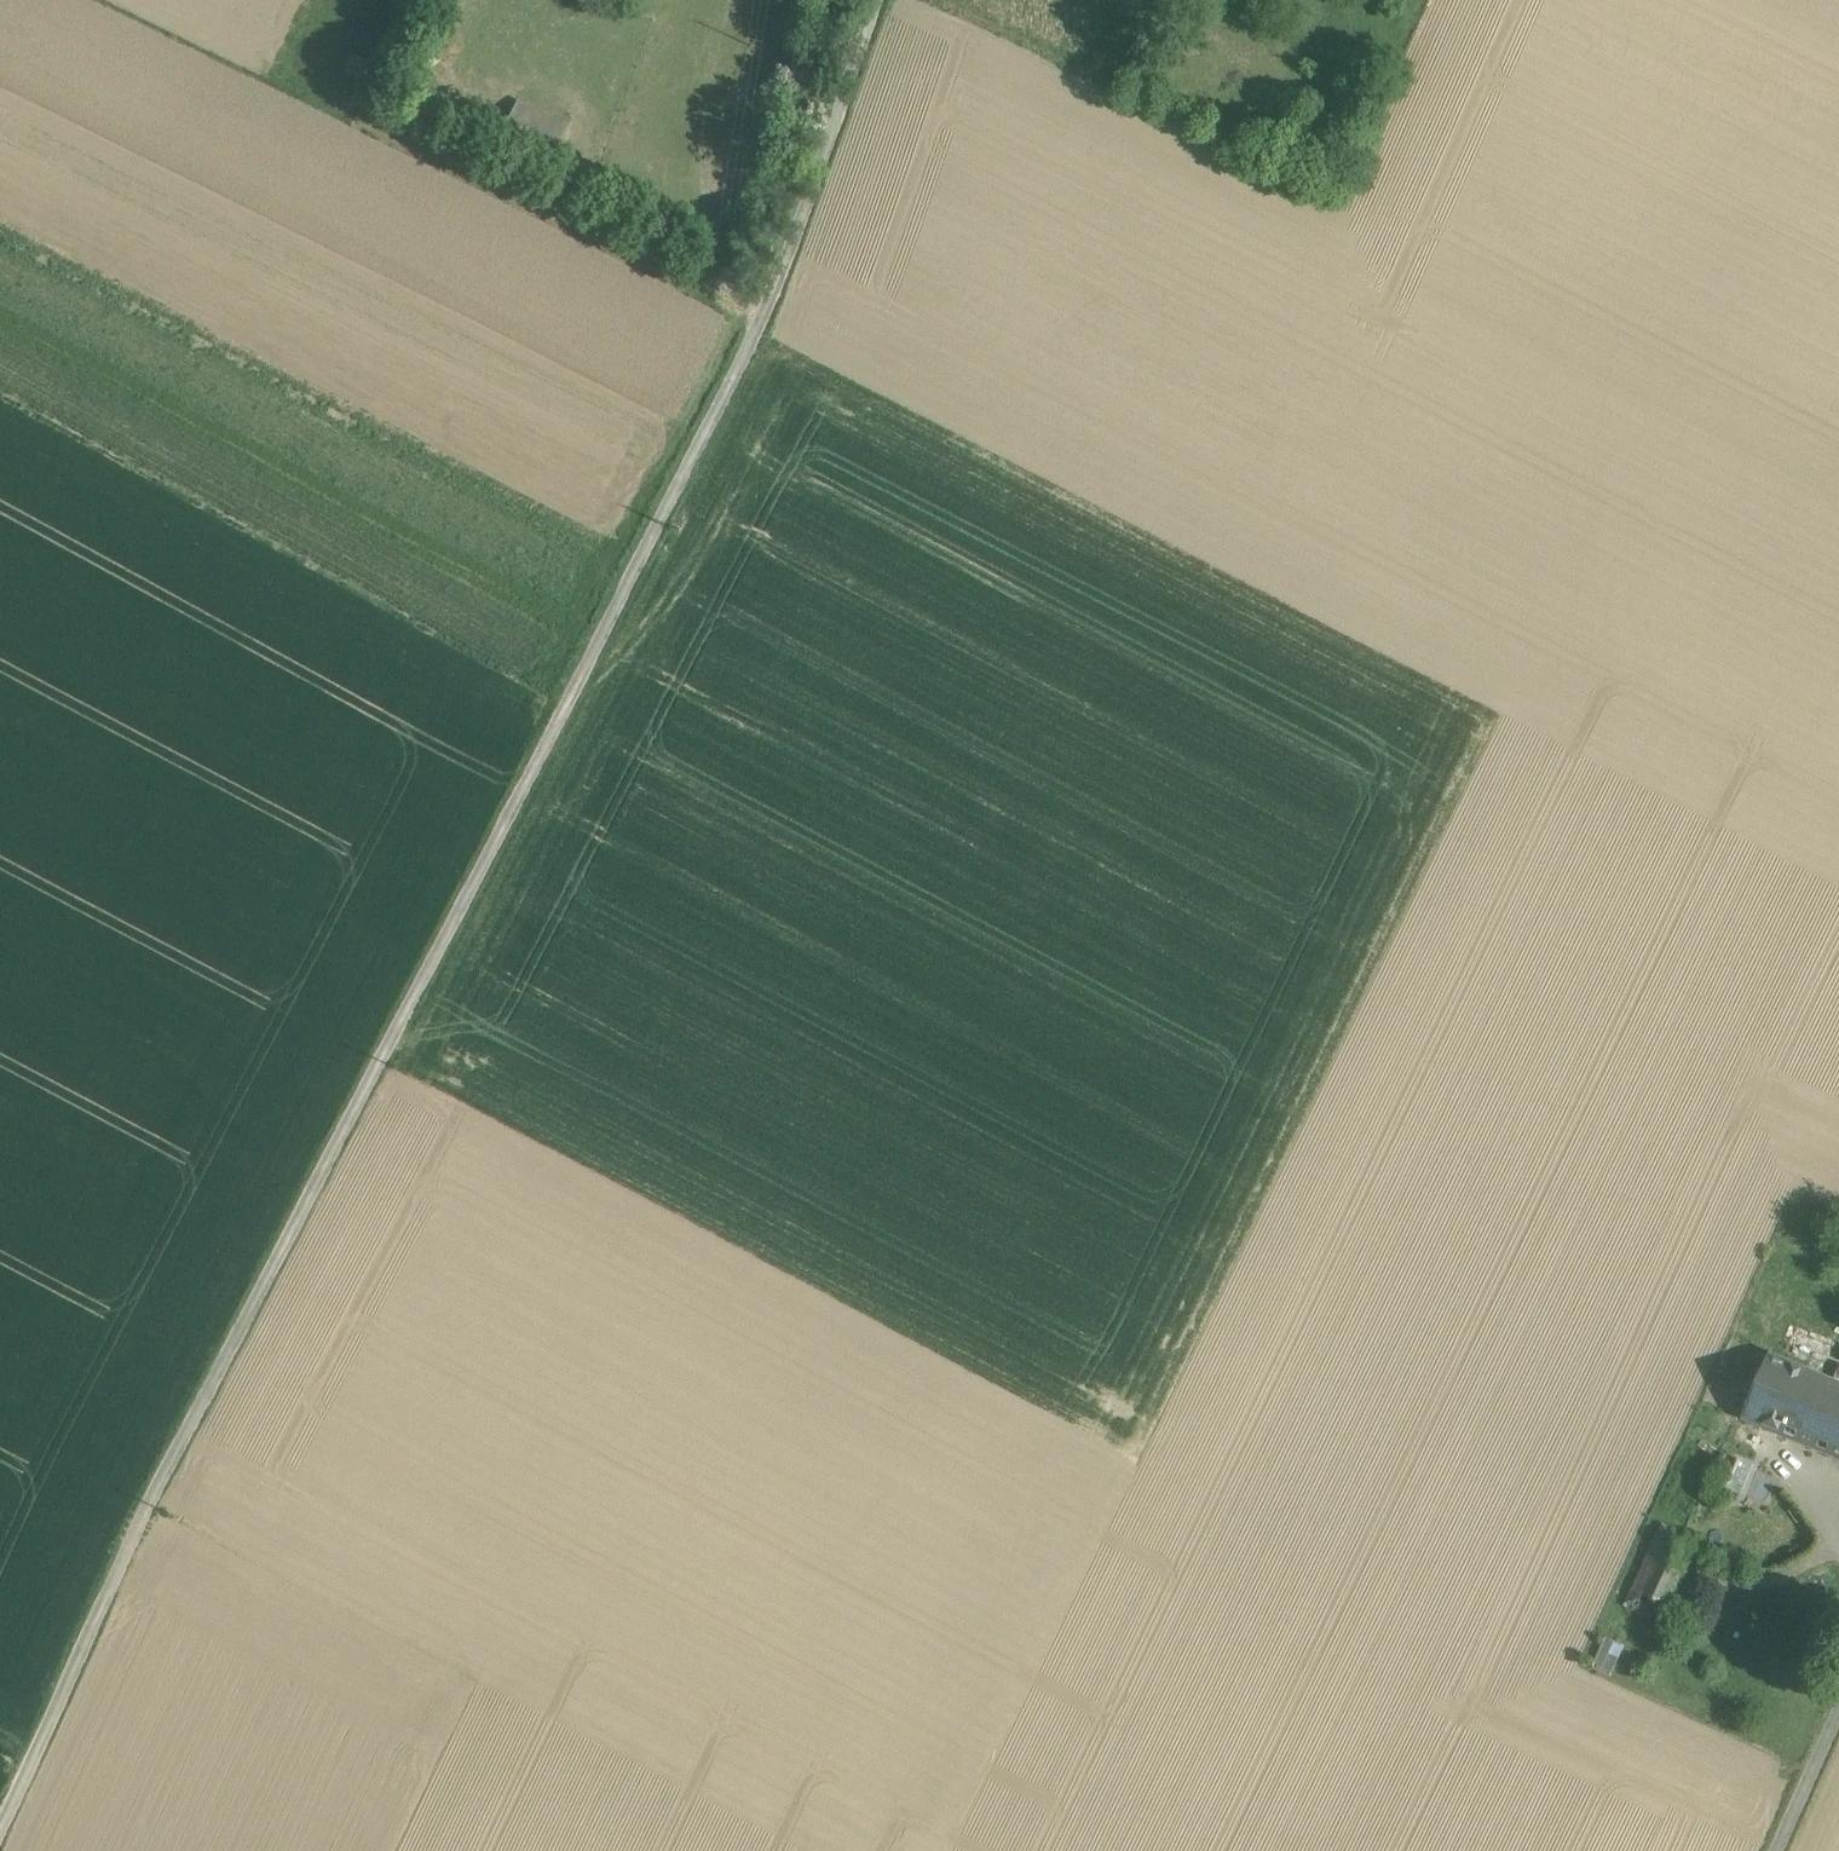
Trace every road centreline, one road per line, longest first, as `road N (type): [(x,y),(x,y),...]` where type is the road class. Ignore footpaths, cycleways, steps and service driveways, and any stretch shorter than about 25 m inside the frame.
road 1 (unclassified): [(0,1836),(171,1472),(745,356),(822,180),(881,0)]
road 2 (residential): [(1838,1729),(1784,1850)]

